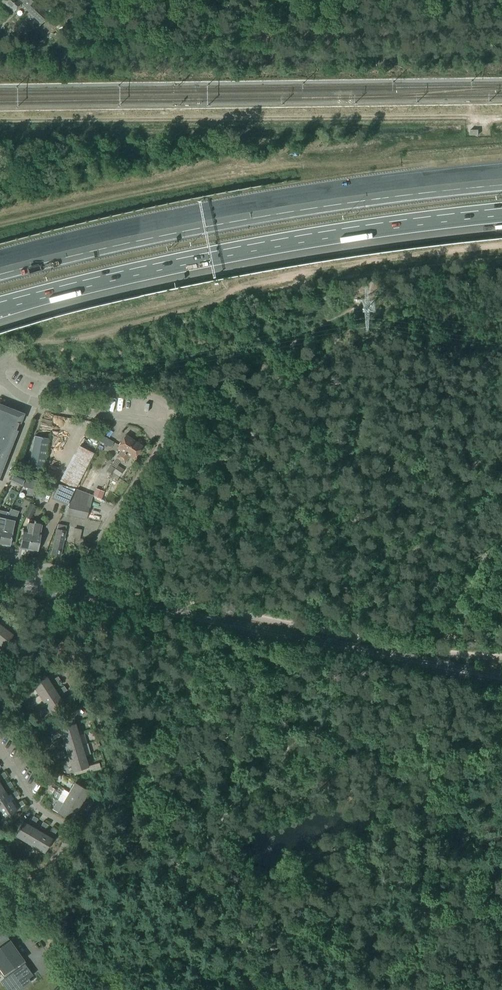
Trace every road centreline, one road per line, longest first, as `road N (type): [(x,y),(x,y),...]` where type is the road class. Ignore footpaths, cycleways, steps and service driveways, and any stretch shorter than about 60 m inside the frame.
road 1 (track): [(5,356),(205,309),(252,282),(501,244)]
road 2 (motorway): [(0,306),(284,239),(501,212)]
road 3 (motorway): [(501,166),(302,189),(0,254)]
road 4 (motorway): [(501,182),(194,225),(0,270)]
road 5 (track): [(501,55),(111,59),(95,53),(63,0)]
road 6 (secondary): [(501,680),(73,595)]
road 7 (residential): [(0,362),(5,356),(45,380),(164,398),(175,414),(169,427)]
road 8 (residential): [(169,427),(84,563),(73,595)]
road 9 (residential): [(18,891),(72,833),(35,808),(0,754)]
road 10 (residential): [(0,378),(33,403),(169,427)]

